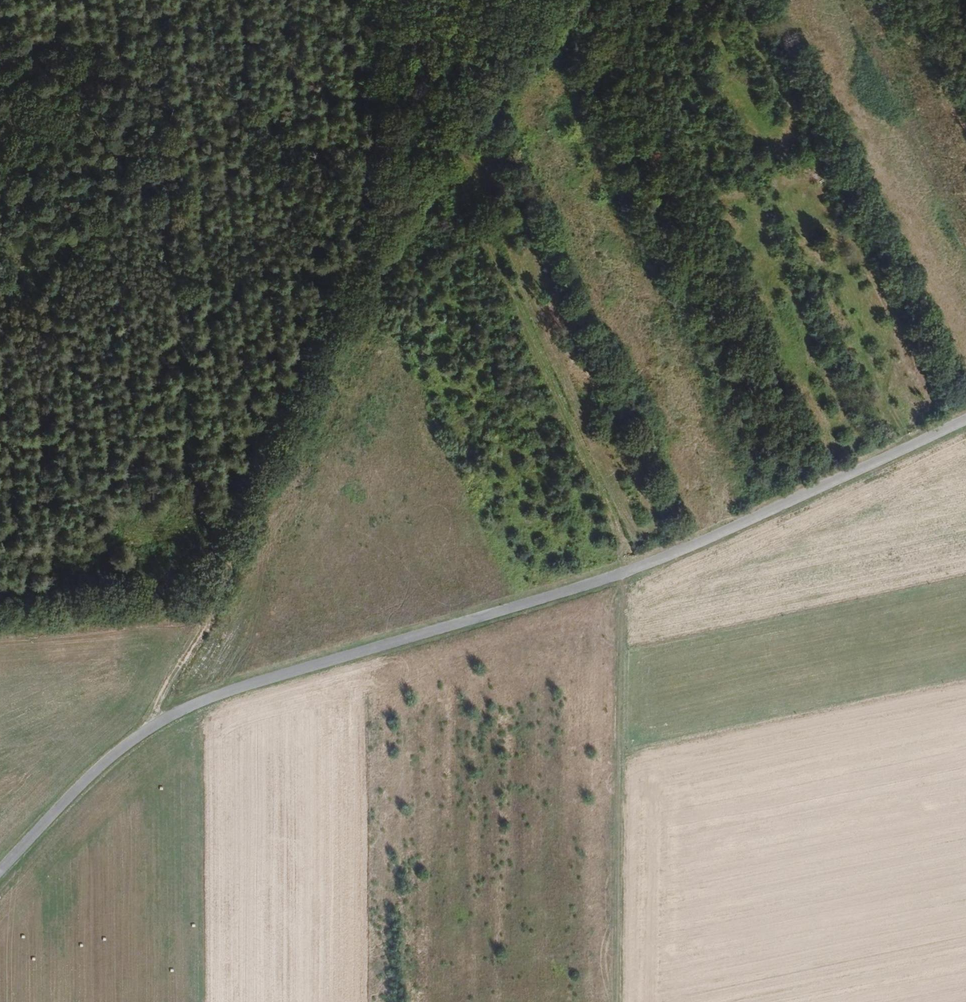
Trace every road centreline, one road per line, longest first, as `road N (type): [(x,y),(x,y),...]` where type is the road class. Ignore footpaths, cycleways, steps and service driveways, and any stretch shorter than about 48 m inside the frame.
road 1 (tertiary): [(965,419),(630,570),(196,701),(119,745),(0,862)]
road 2 (track): [(459,153),(407,219),(148,724)]
road 3 (track): [(630,570),(626,1001)]
road 4 (track): [(459,153),(581,0)]
road 5 (track): [(403,0),(459,153)]

